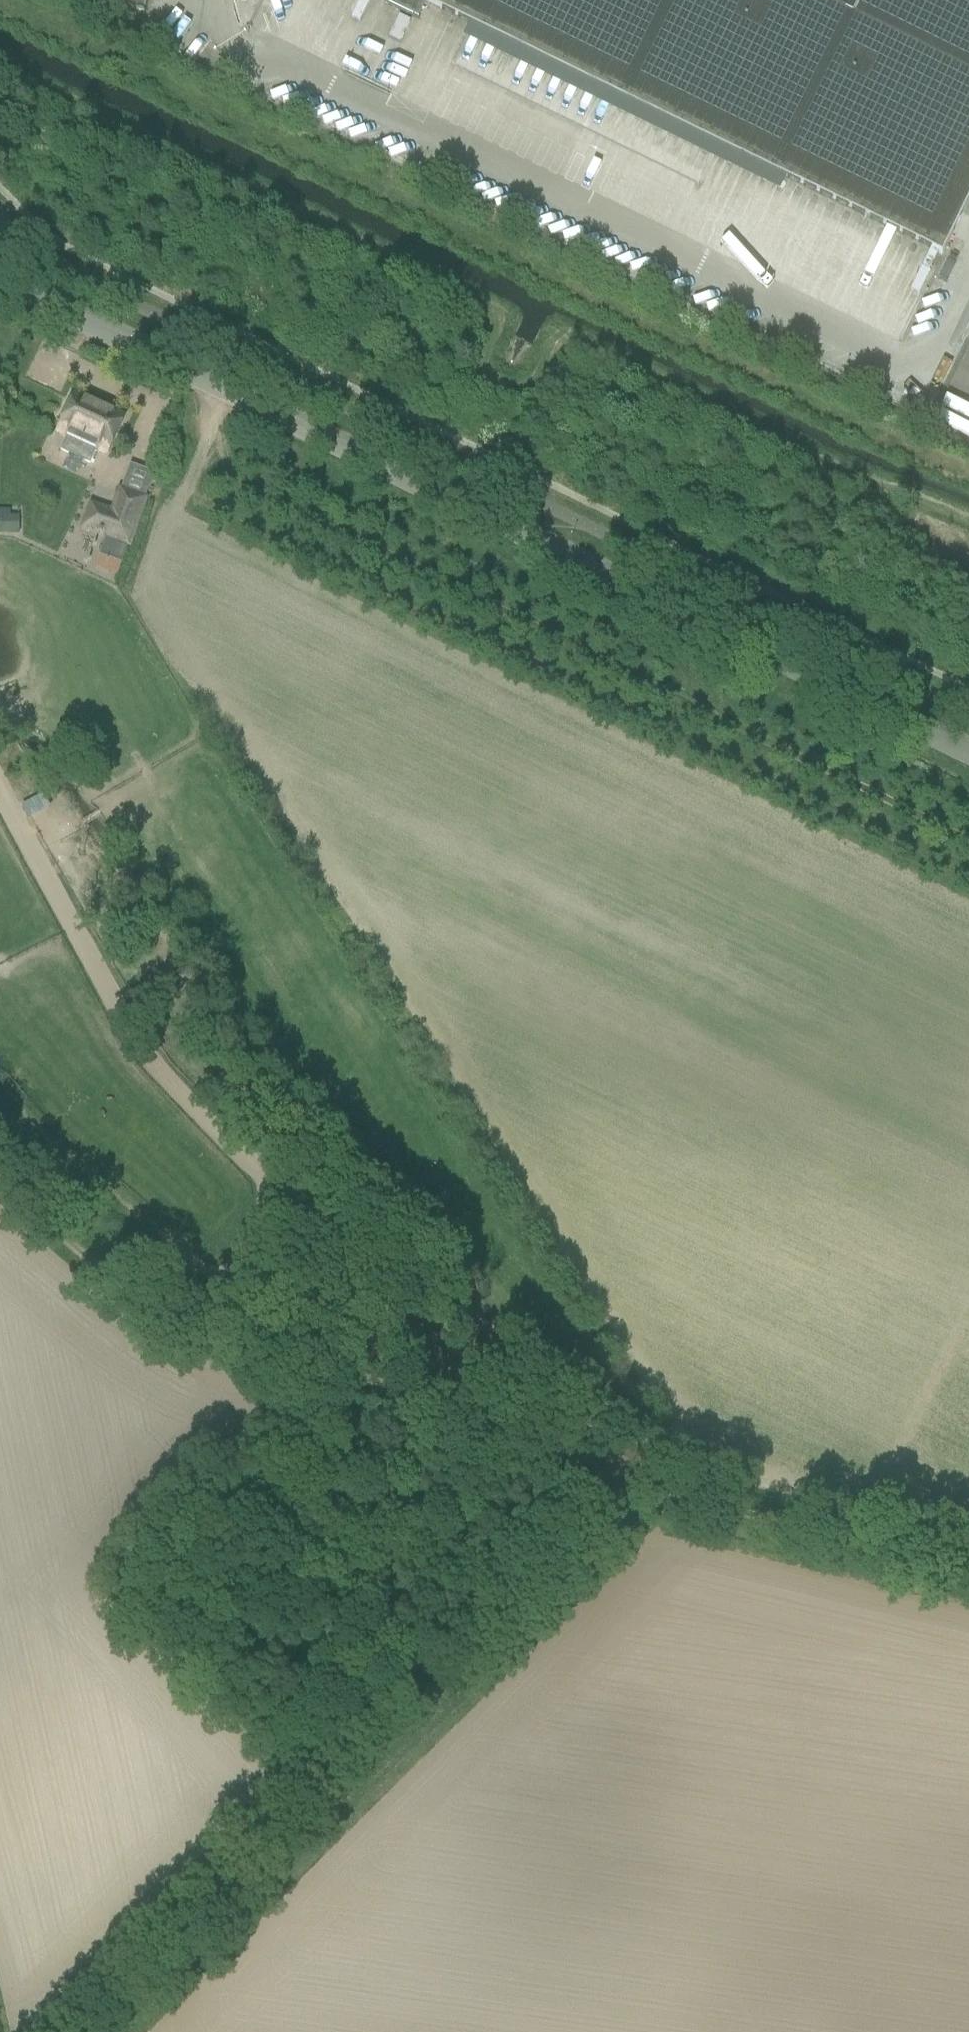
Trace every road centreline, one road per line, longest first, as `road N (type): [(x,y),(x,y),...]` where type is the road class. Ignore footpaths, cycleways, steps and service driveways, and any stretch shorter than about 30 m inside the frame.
road 1 (unclassified): [(968,755),(0,280)]
road 2 (track): [(0,1187),(146,1310),(195,1336),(696,1504),(968,1569)]
road 3 (track): [(633,1482),(511,1606)]

